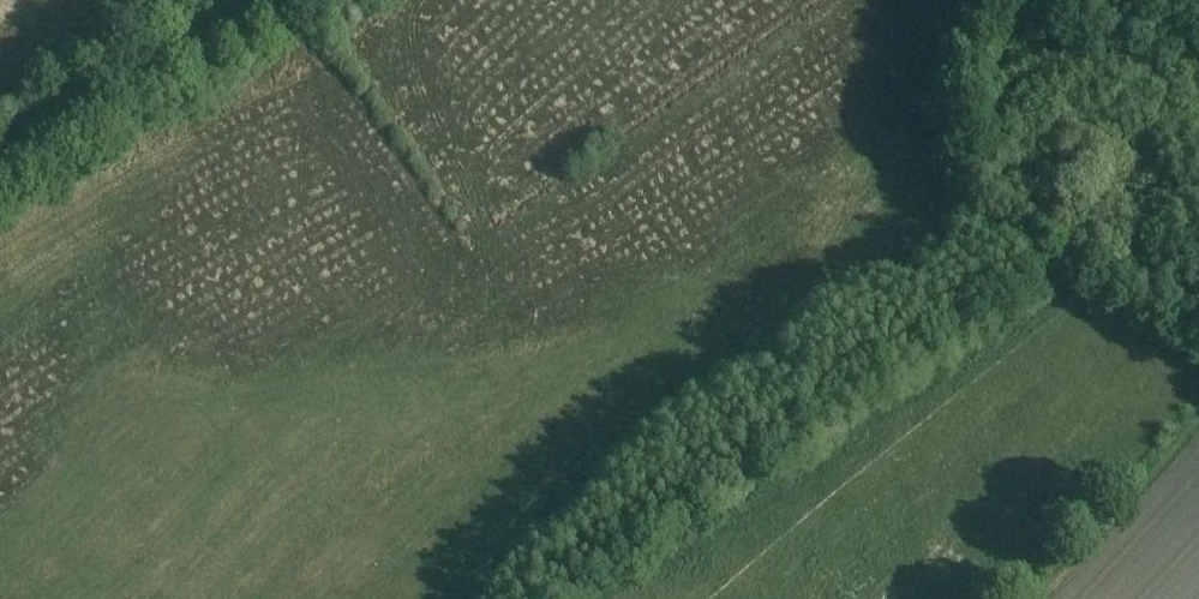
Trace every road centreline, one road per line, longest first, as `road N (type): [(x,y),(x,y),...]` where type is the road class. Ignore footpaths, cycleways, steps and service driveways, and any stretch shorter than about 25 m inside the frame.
road 1 (track): [(0,148),(219,0)]

